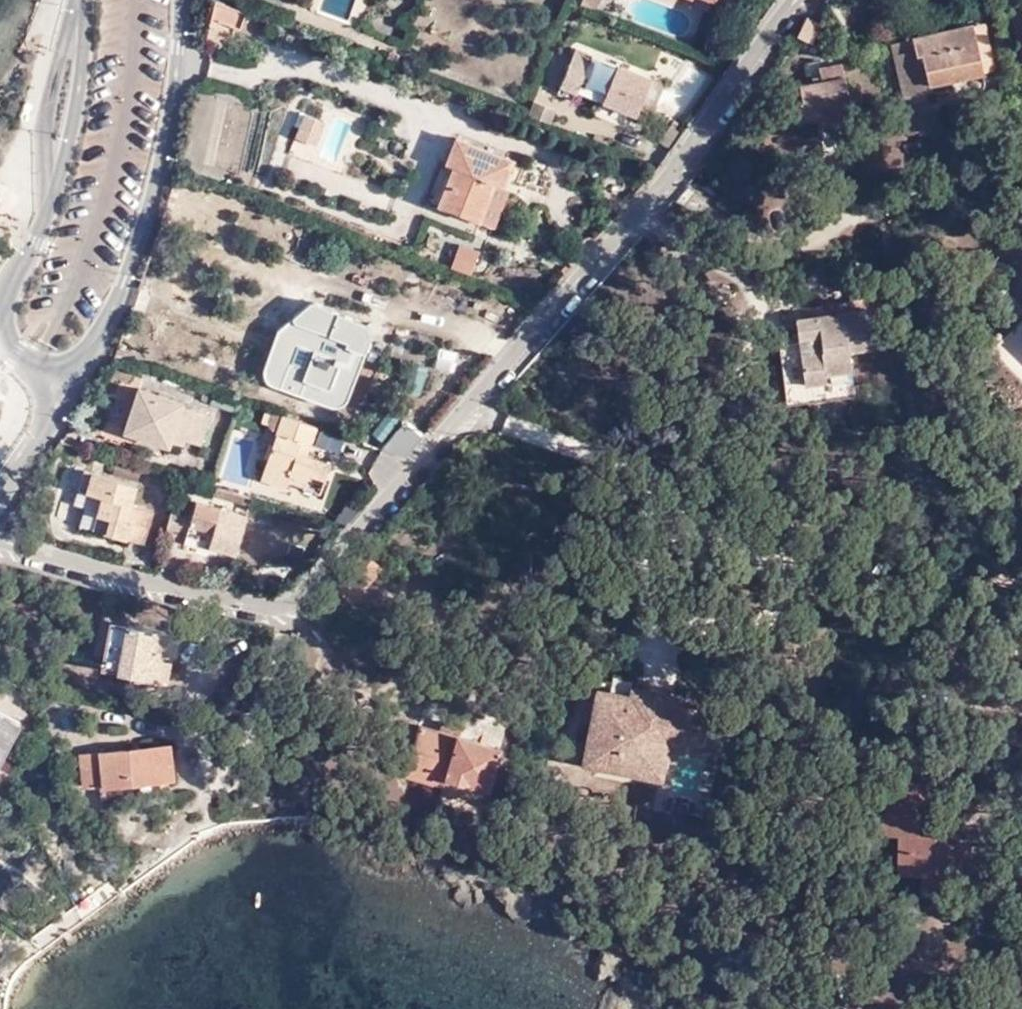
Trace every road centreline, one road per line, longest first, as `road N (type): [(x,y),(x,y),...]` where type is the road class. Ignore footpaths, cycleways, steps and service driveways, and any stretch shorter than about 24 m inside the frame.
road 1 (unclassified): [(795,0),(725,97),(302,596),(269,607),(0,540)]
road 2 (secondary): [(89,0),(71,147),(4,324),(19,350),(60,368)]
road 3 (secondary): [(60,368),(90,356),(129,281),(167,142),(181,0)]
road 4 (residential): [(60,368),(53,407),(0,494)]

